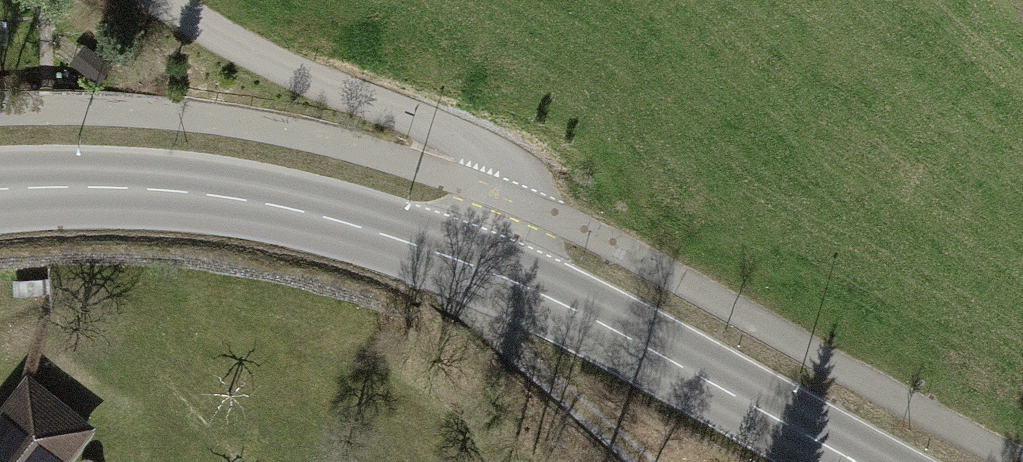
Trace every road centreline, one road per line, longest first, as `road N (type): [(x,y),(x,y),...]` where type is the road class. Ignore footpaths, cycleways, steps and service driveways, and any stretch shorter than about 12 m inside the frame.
road 1 (secondary): [(847,461),(501,269),(317,215),(138,187),(0,188)]
road 2 (track): [(501,269),(507,196),(495,153),(186,16),(168,0)]
road 3 (track): [(501,269),(515,351),(619,461)]

